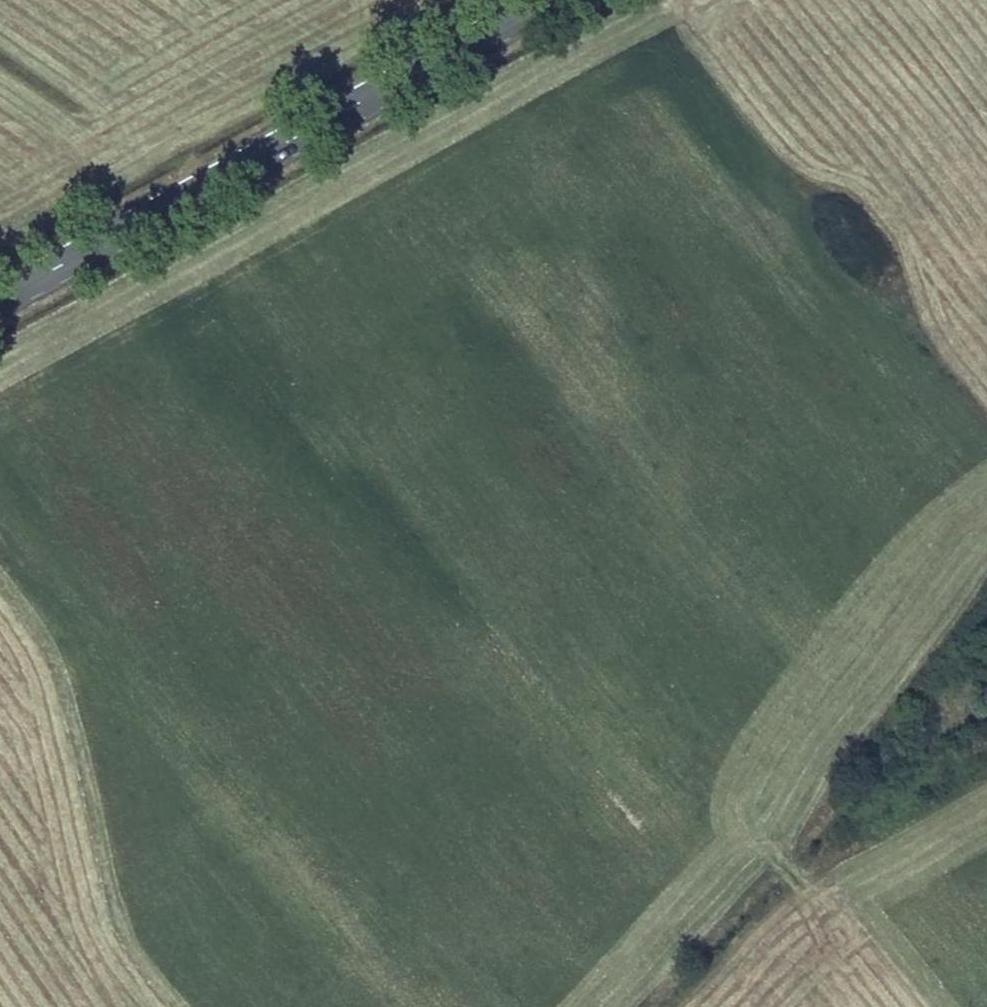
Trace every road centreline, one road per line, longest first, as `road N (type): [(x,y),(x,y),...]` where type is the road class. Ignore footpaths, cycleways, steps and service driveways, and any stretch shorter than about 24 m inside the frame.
road 1 (primary): [(0,300),(549,0)]

